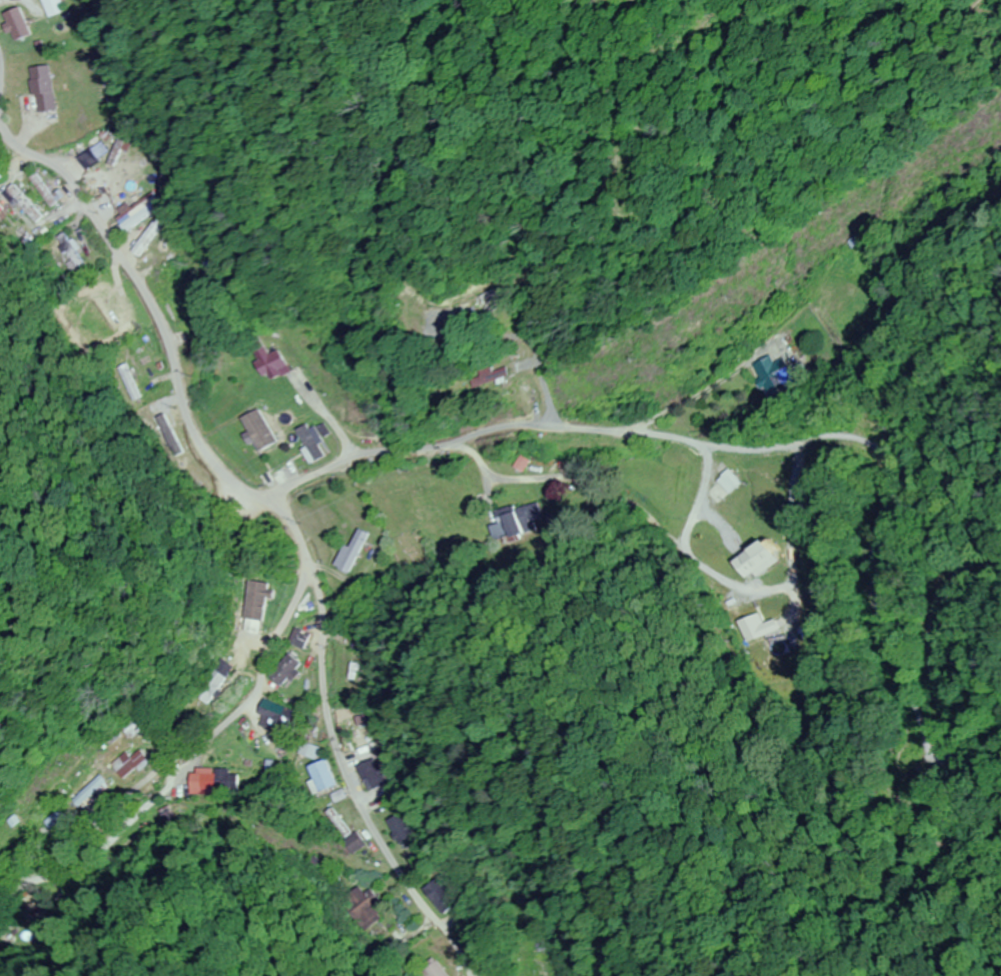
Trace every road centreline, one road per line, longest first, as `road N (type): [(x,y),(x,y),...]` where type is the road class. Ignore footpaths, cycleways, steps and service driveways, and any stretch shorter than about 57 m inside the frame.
road 1 (residential): [(0,119),(16,149),(73,188),(97,229),(158,296),(196,422),(215,457),(294,535),(313,586),(325,708),(344,772),(404,883),(472,975)]
road 2 (residential): [(849,510),(847,488),(642,462),(557,419),(367,454),(267,504)]
road 3 (residential): [(304,567),(255,693),(199,750),(0,887)]
road 4 (residential): [(557,419),(704,525),(787,624)]
road 5 (residential): [(835,438),(749,453),(633,421),(557,419)]
road 6 (residential): [(199,750),(179,783),(94,858),(27,885),(0,909)]

